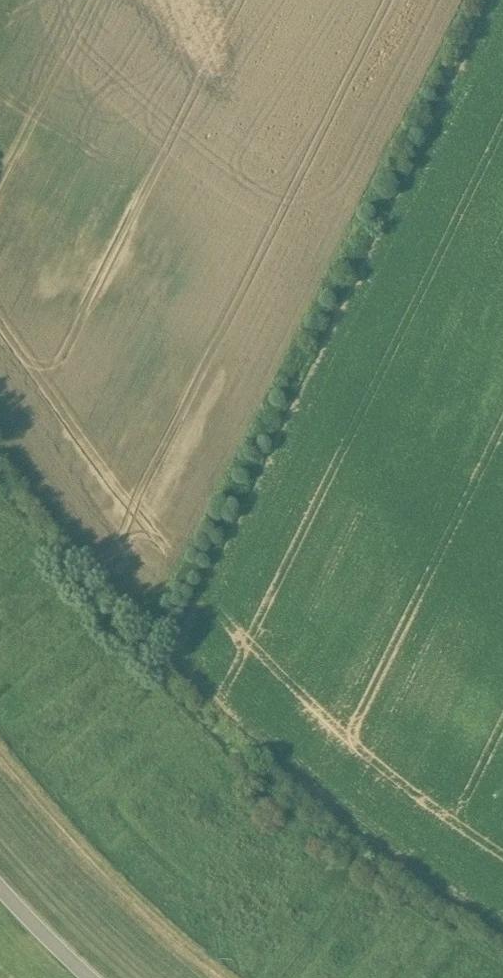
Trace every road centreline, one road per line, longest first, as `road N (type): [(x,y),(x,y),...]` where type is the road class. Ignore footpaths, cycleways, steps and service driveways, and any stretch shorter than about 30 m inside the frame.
road 1 (track): [(0,750),(67,838),(222,977)]
road 2 (tertiary): [(94,977),(0,889)]

